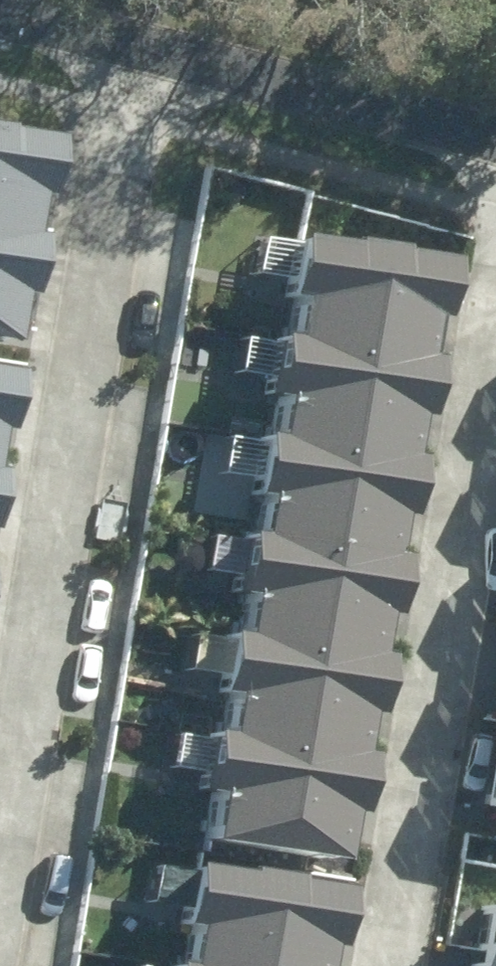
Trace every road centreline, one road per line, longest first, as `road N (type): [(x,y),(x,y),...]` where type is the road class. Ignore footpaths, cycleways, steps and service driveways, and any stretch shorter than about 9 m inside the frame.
road 1 (residential): [(0,776),(98,177),(130,44)]
road 2 (residential): [(392,965),(495,382)]
road 3 (residential): [(495,139),(130,44)]
road 4 (residential): [(130,44),(0,16)]

